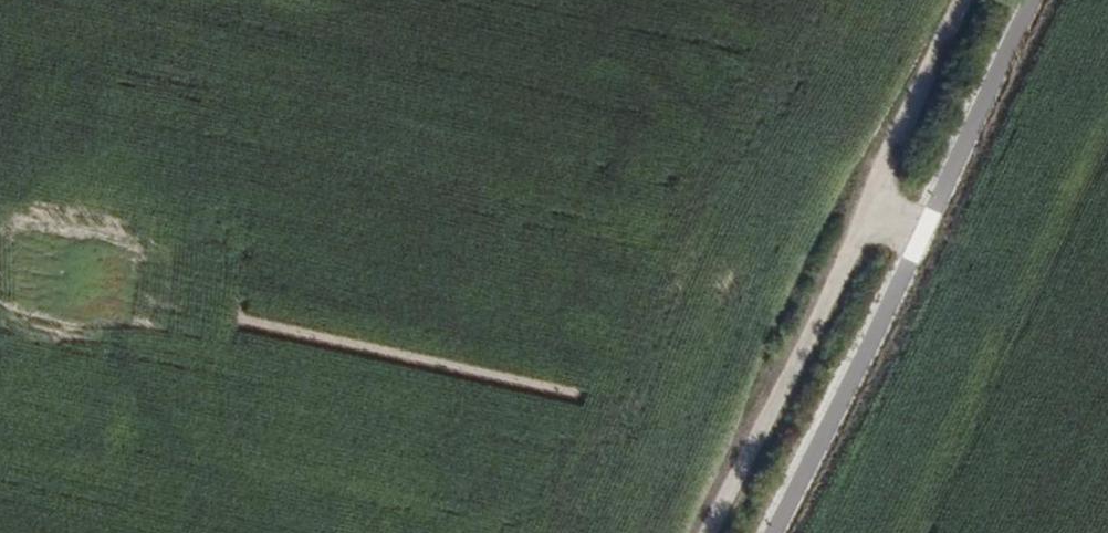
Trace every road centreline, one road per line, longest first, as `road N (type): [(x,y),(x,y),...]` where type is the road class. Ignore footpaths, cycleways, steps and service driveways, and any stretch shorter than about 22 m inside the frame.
road 1 (track): [(705,532),(968,0)]

